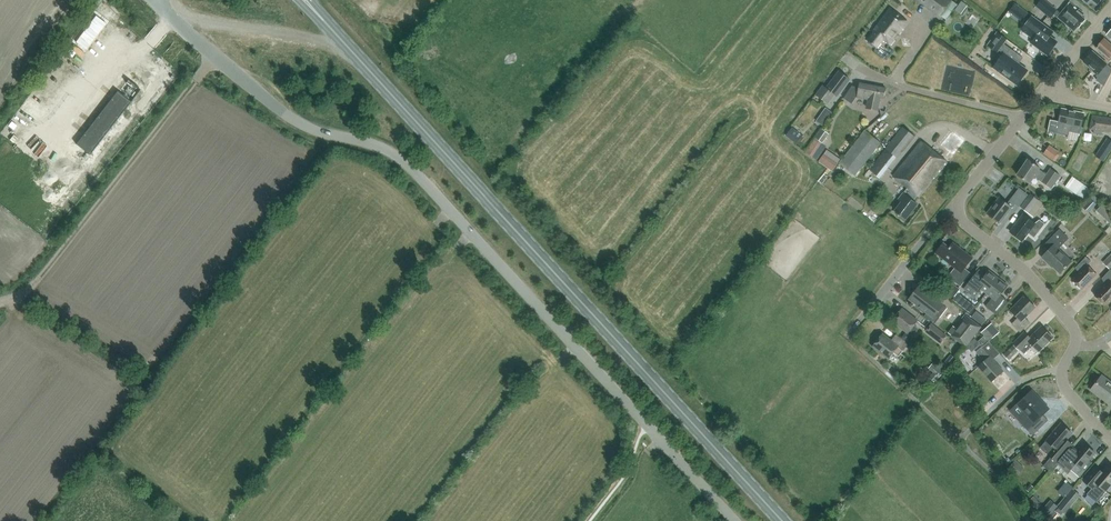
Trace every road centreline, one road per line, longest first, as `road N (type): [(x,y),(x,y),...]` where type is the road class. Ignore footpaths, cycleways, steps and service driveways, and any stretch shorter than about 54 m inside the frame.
road 1 (unclassified): [(735,520),(402,160),(285,114),(155,0)]
road 2 (primary): [(783,520),(323,20)]
road 3 (residential): [(1110,439),(1066,391),(1072,324),(1022,267),(961,221),(957,207)]
road 4 (residential): [(846,57),(875,77),(1025,117)]
road 5 (residential): [(848,335),(957,207)]

